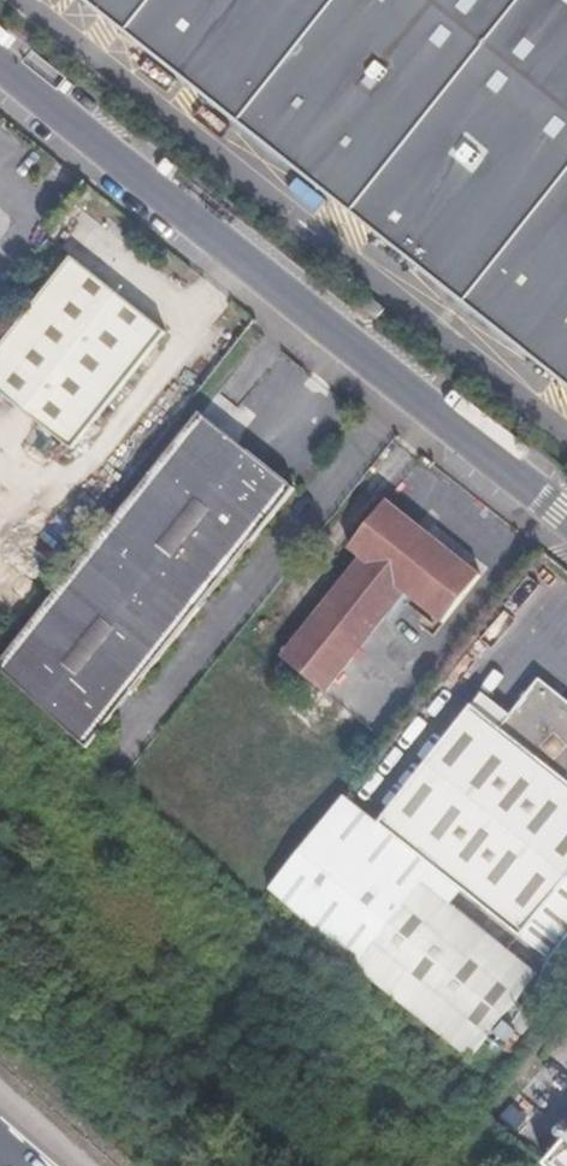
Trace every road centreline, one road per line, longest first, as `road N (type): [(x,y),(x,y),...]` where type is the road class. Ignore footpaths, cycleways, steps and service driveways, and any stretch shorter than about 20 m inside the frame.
road 1 (residential): [(0,65),(566,518)]

